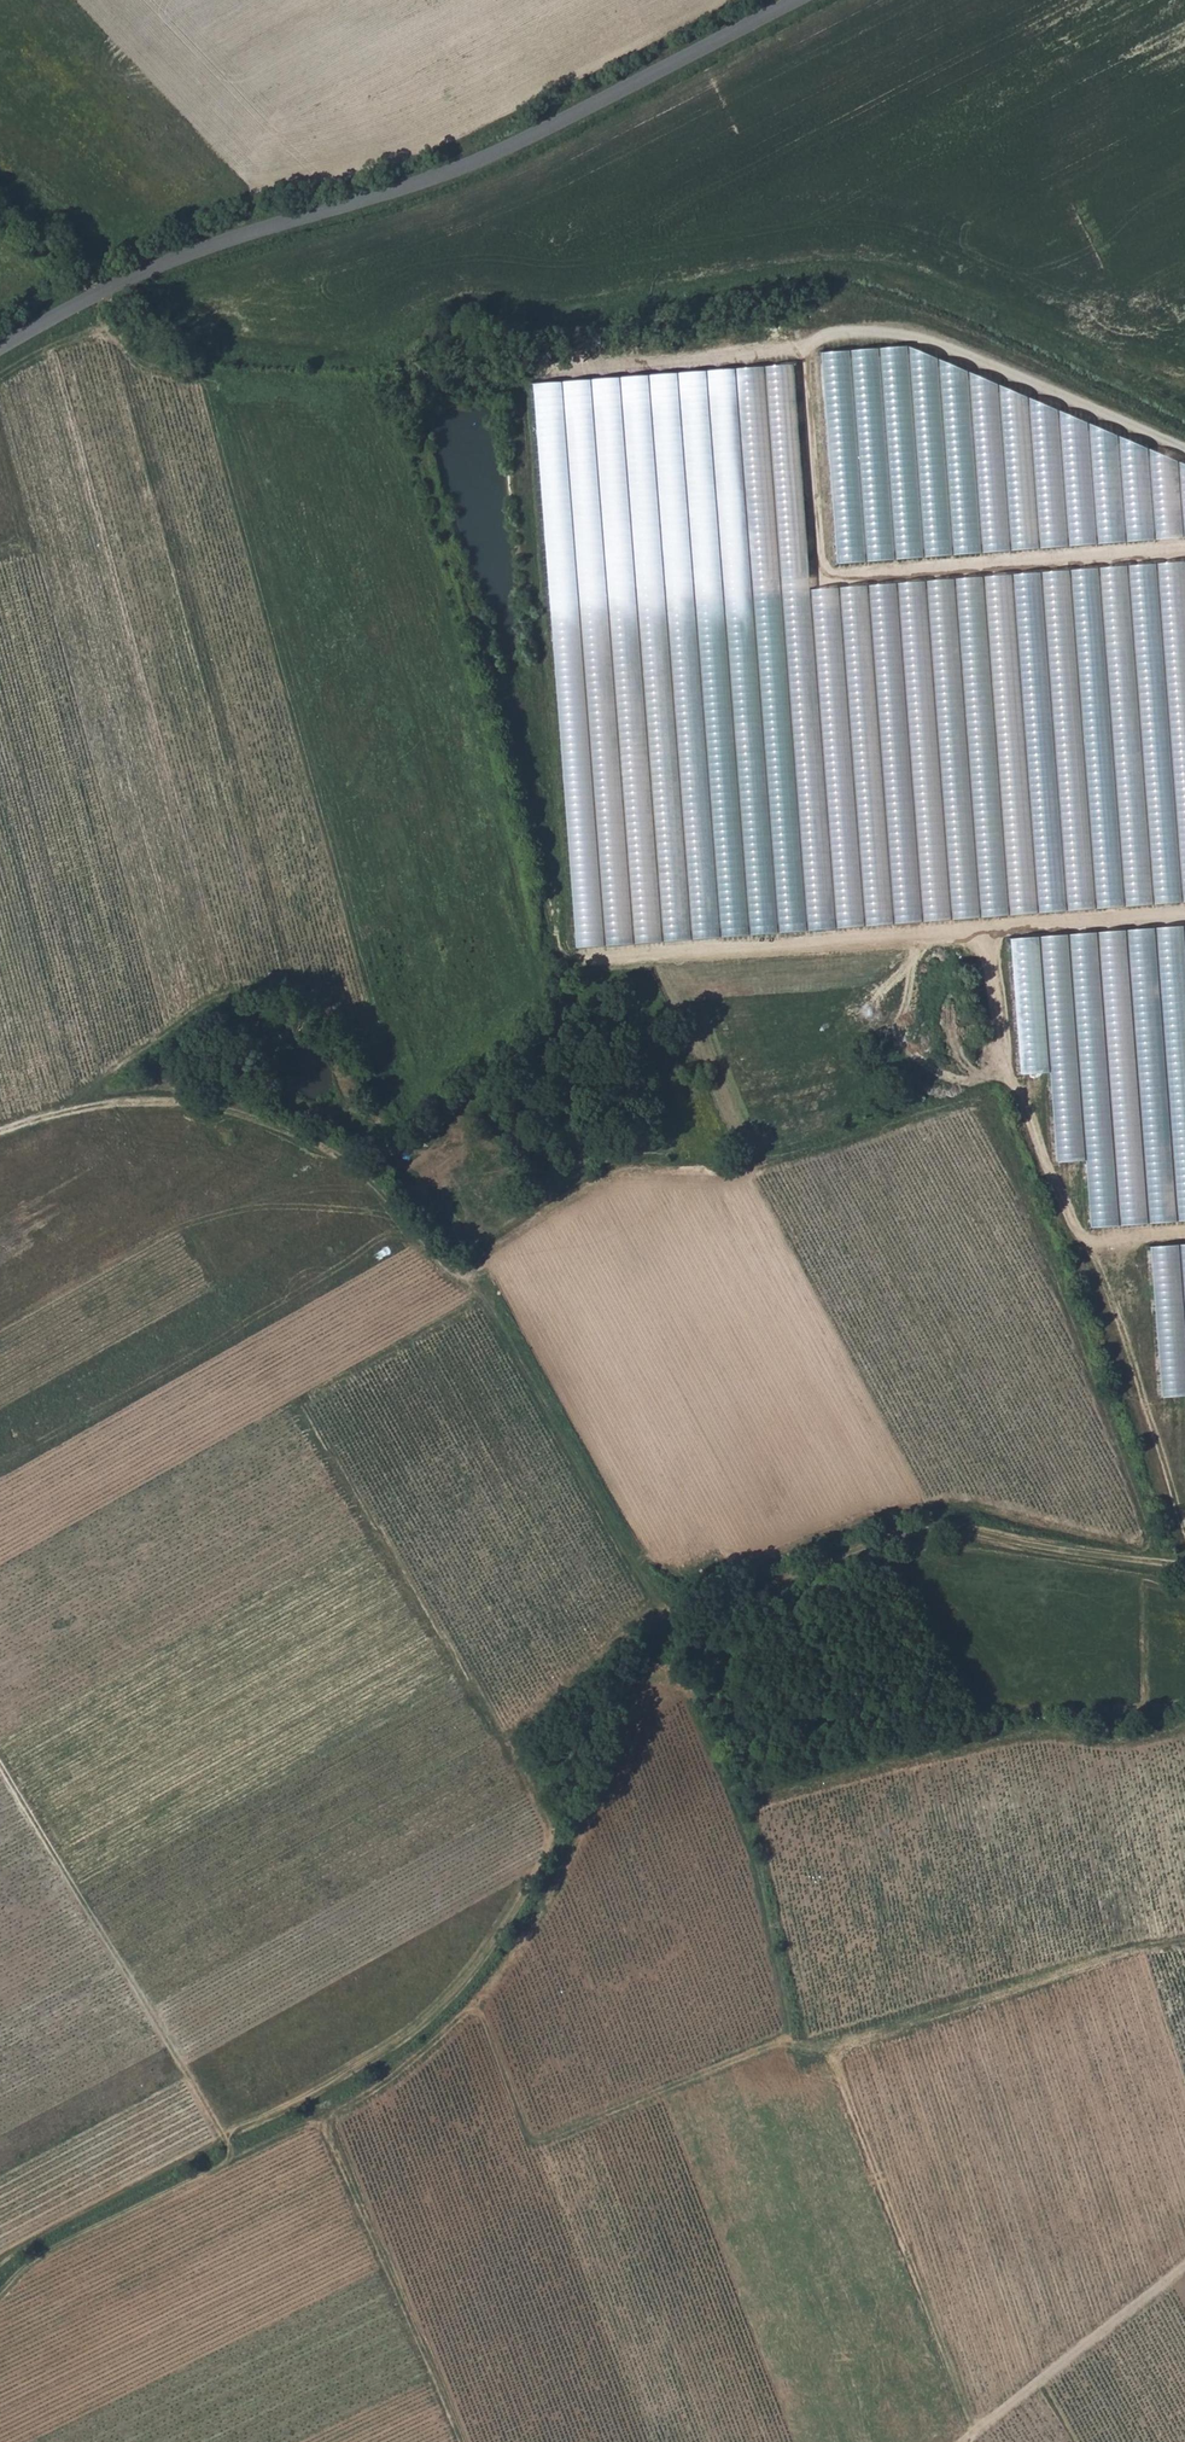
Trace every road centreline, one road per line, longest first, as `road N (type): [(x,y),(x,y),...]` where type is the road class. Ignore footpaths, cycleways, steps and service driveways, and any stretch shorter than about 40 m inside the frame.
road 1 (tertiary): [(0,348),(69,308),(227,239),(473,162),(796,0)]
road 2 (track): [(1184,1565),(954,1526),(903,1532),(812,1559),(658,1624)]
road 3 (track): [(585,1830),(553,1895),(477,2000),(386,2082),(231,2159)]
road 4 (track): [(555,1832),(482,1957),(442,2003),(383,2048),(218,2134)]
road 5 (track): [(218,2134),(0,1759)]
road 6 (track): [(0,1122),(171,1098),(342,1158)]
road 7 (track): [(316,2120),(457,2441)]
road 8 (track): [(961,2441),(1184,2267)]
road 9 (track): [(231,2159),(28,2261),(0,2290)]

